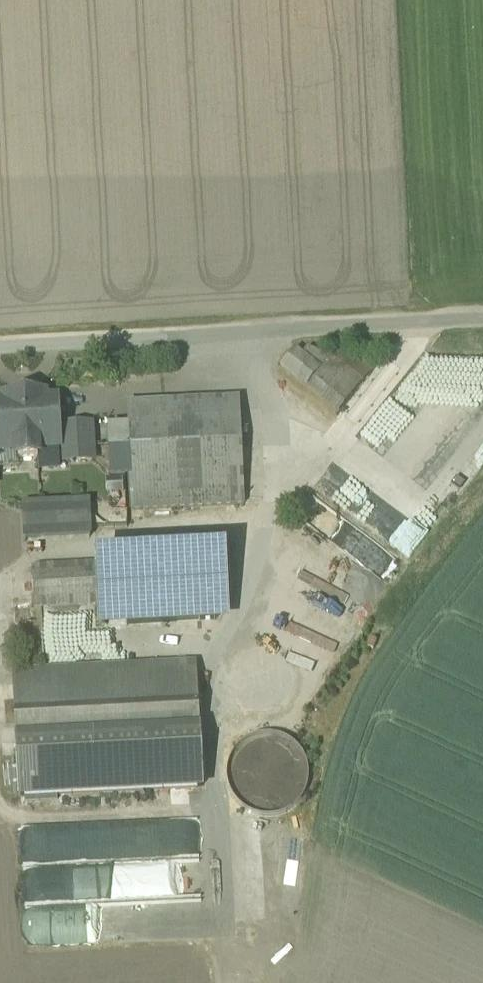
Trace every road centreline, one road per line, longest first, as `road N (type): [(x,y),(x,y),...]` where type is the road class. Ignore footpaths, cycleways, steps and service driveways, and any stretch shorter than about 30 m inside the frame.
road 1 (track): [(267,333),(280,435),(258,572),(214,646),(230,982)]
road 2 (unclassified): [(482,317),(0,348)]

